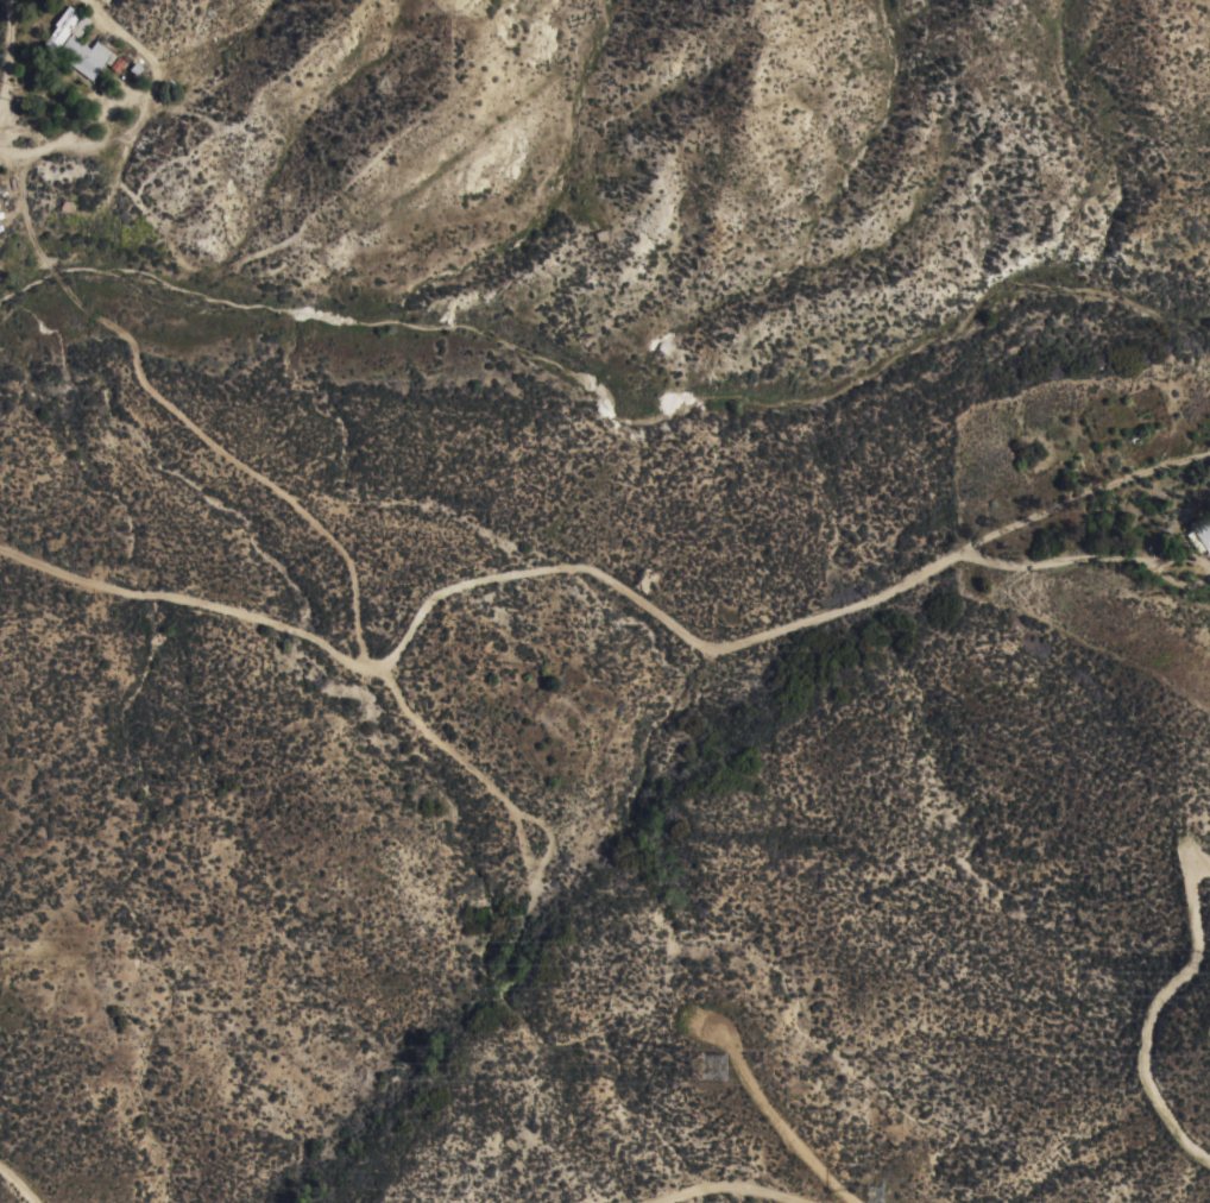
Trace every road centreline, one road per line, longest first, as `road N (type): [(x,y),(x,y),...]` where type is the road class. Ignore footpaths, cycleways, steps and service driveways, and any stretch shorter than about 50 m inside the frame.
road 1 (track): [(0,550),(116,591),(264,618),(371,668),(398,653),(430,598),(453,584),(594,569),(719,650),(861,600),(969,547)]
road 2 (track): [(1209,866),(1195,877),(1203,947),(1161,990),(1146,1059),(1174,1122),(1209,1160)]
road 3 (track): [(969,547),(1209,448)]
road 4 (track): [(1209,571),(1146,555),(1025,566),(988,560),(969,547)]
road 5 (track): [(707,1024),(741,1047),(821,1164),(865,1202)]
road 6 (track): [(813,1202),(733,1185),(643,1202)]

